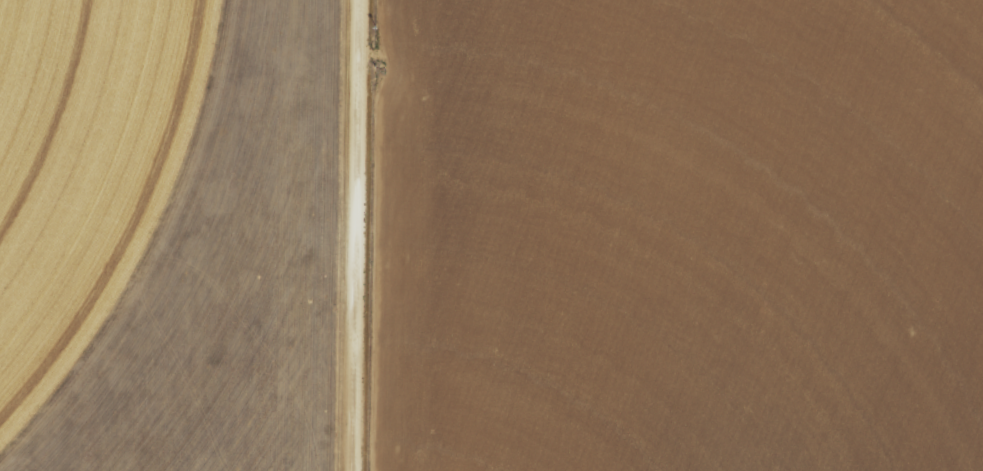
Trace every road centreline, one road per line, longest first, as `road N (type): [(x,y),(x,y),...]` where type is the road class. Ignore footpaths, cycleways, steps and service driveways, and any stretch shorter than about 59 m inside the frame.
road 1 (residential): [(356,470),(366,0)]

